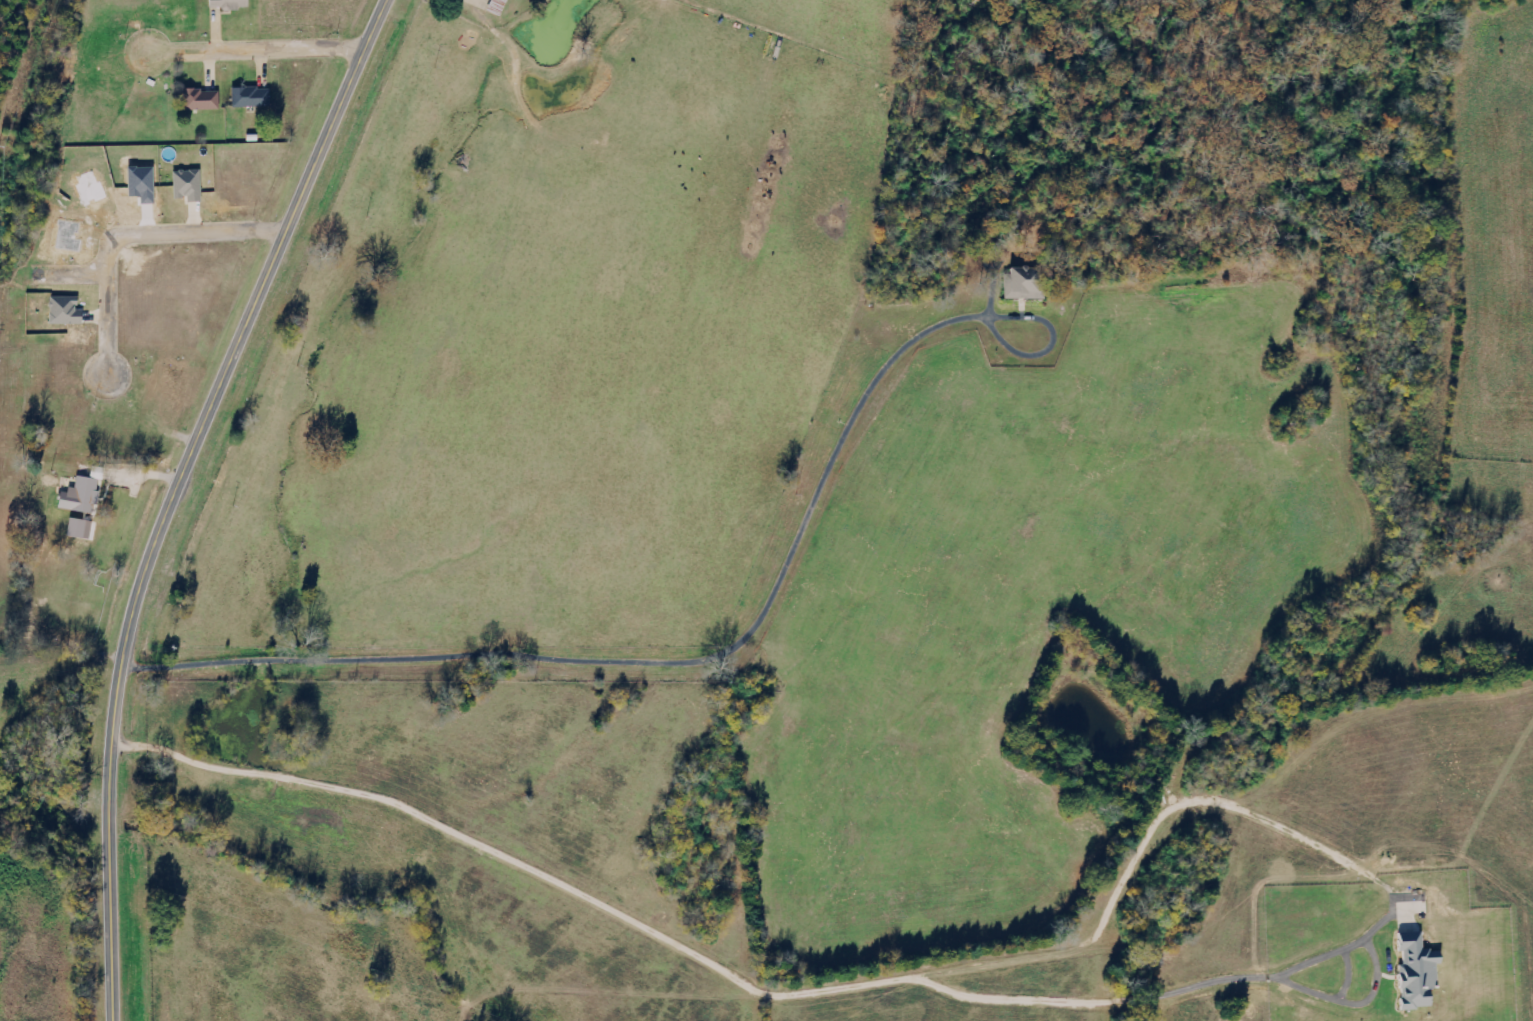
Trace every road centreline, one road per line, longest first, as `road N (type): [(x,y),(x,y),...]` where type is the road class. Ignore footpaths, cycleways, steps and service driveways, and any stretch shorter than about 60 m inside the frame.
road 1 (tertiary): [(118,1020),(115,713),(125,640),(187,463),(391,0)]
road 2 (residential): [(106,374),(105,257),(113,240),(122,233),(289,227)]
road 3 (residential): [(366,49),(151,54)]

